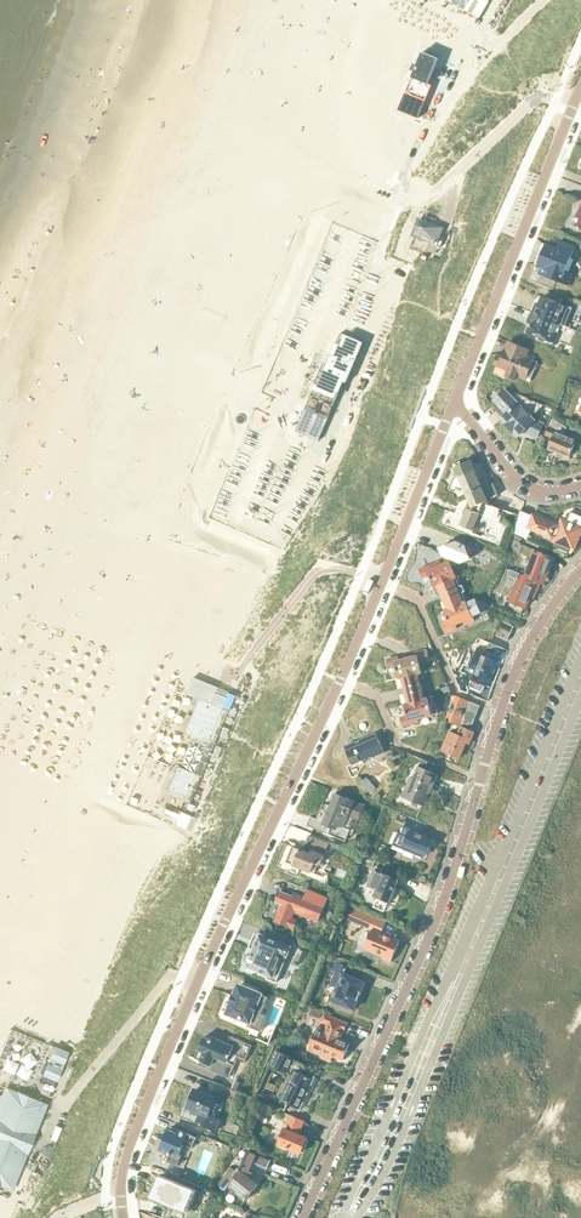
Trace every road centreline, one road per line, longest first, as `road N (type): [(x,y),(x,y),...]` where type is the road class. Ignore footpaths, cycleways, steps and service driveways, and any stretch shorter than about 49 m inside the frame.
road 1 (tertiary): [(455,403),(386,578),(127,1147),(124,1217)]
road 2 (tertiary): [(304,1217),(450,887),(517,670),(580,574)]
road 3 (tertiary): [(580,89),(455,403)]
road 4 (residential): [(455,403),(529,490),(554,495),(580,488)]

